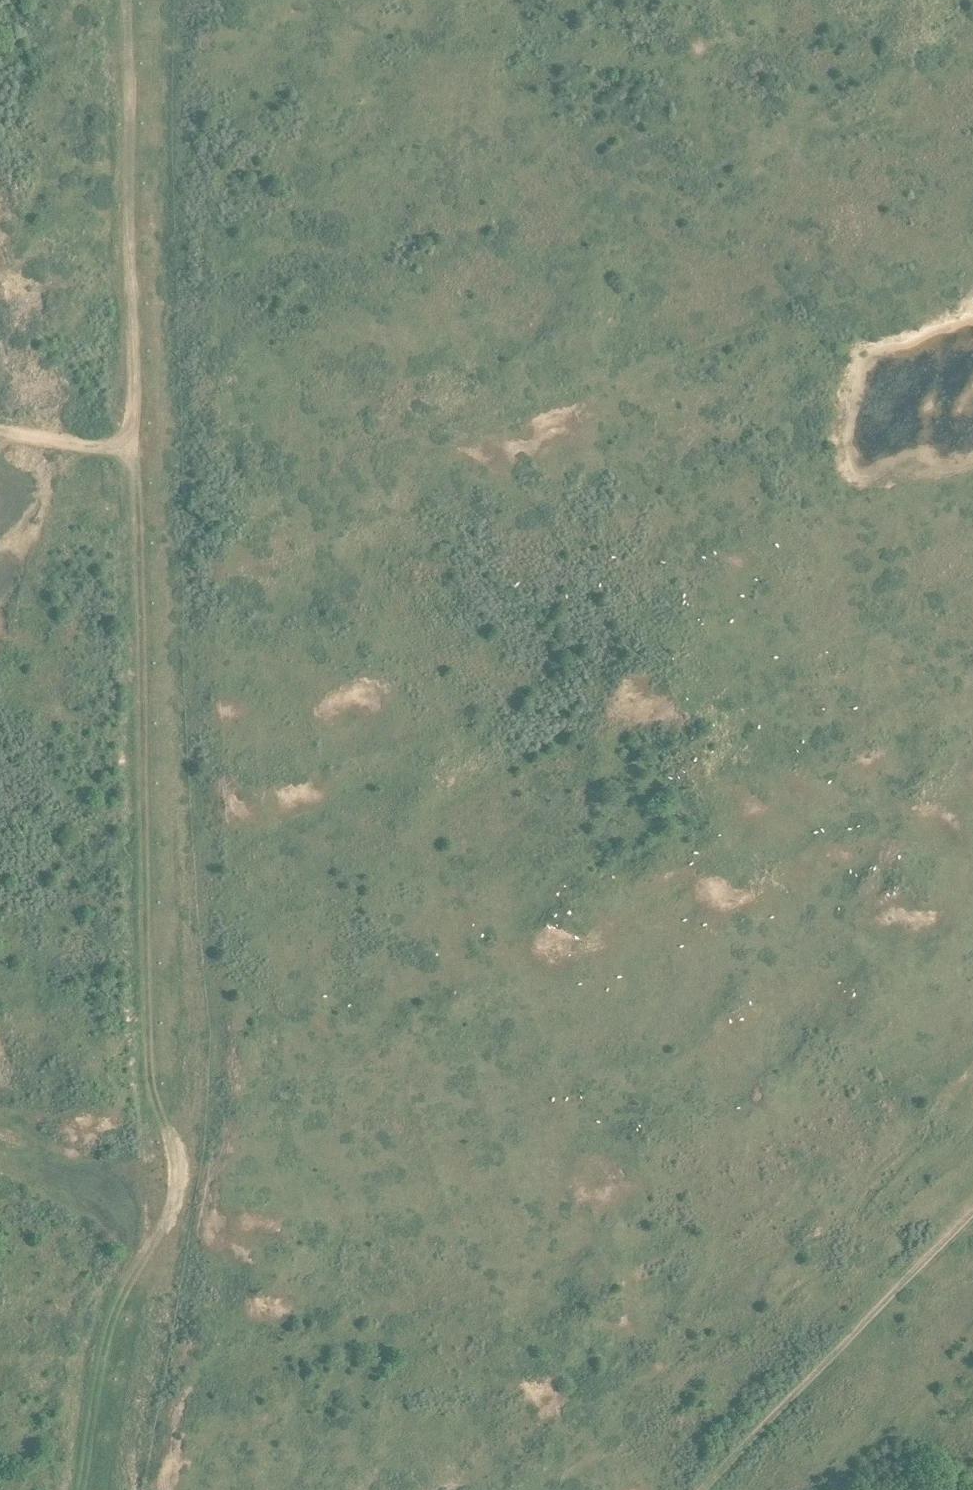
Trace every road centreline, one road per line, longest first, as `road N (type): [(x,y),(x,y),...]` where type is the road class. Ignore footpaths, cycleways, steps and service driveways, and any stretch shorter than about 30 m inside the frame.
road 1 (track): [(128,0),(129,447),(0,427)]

